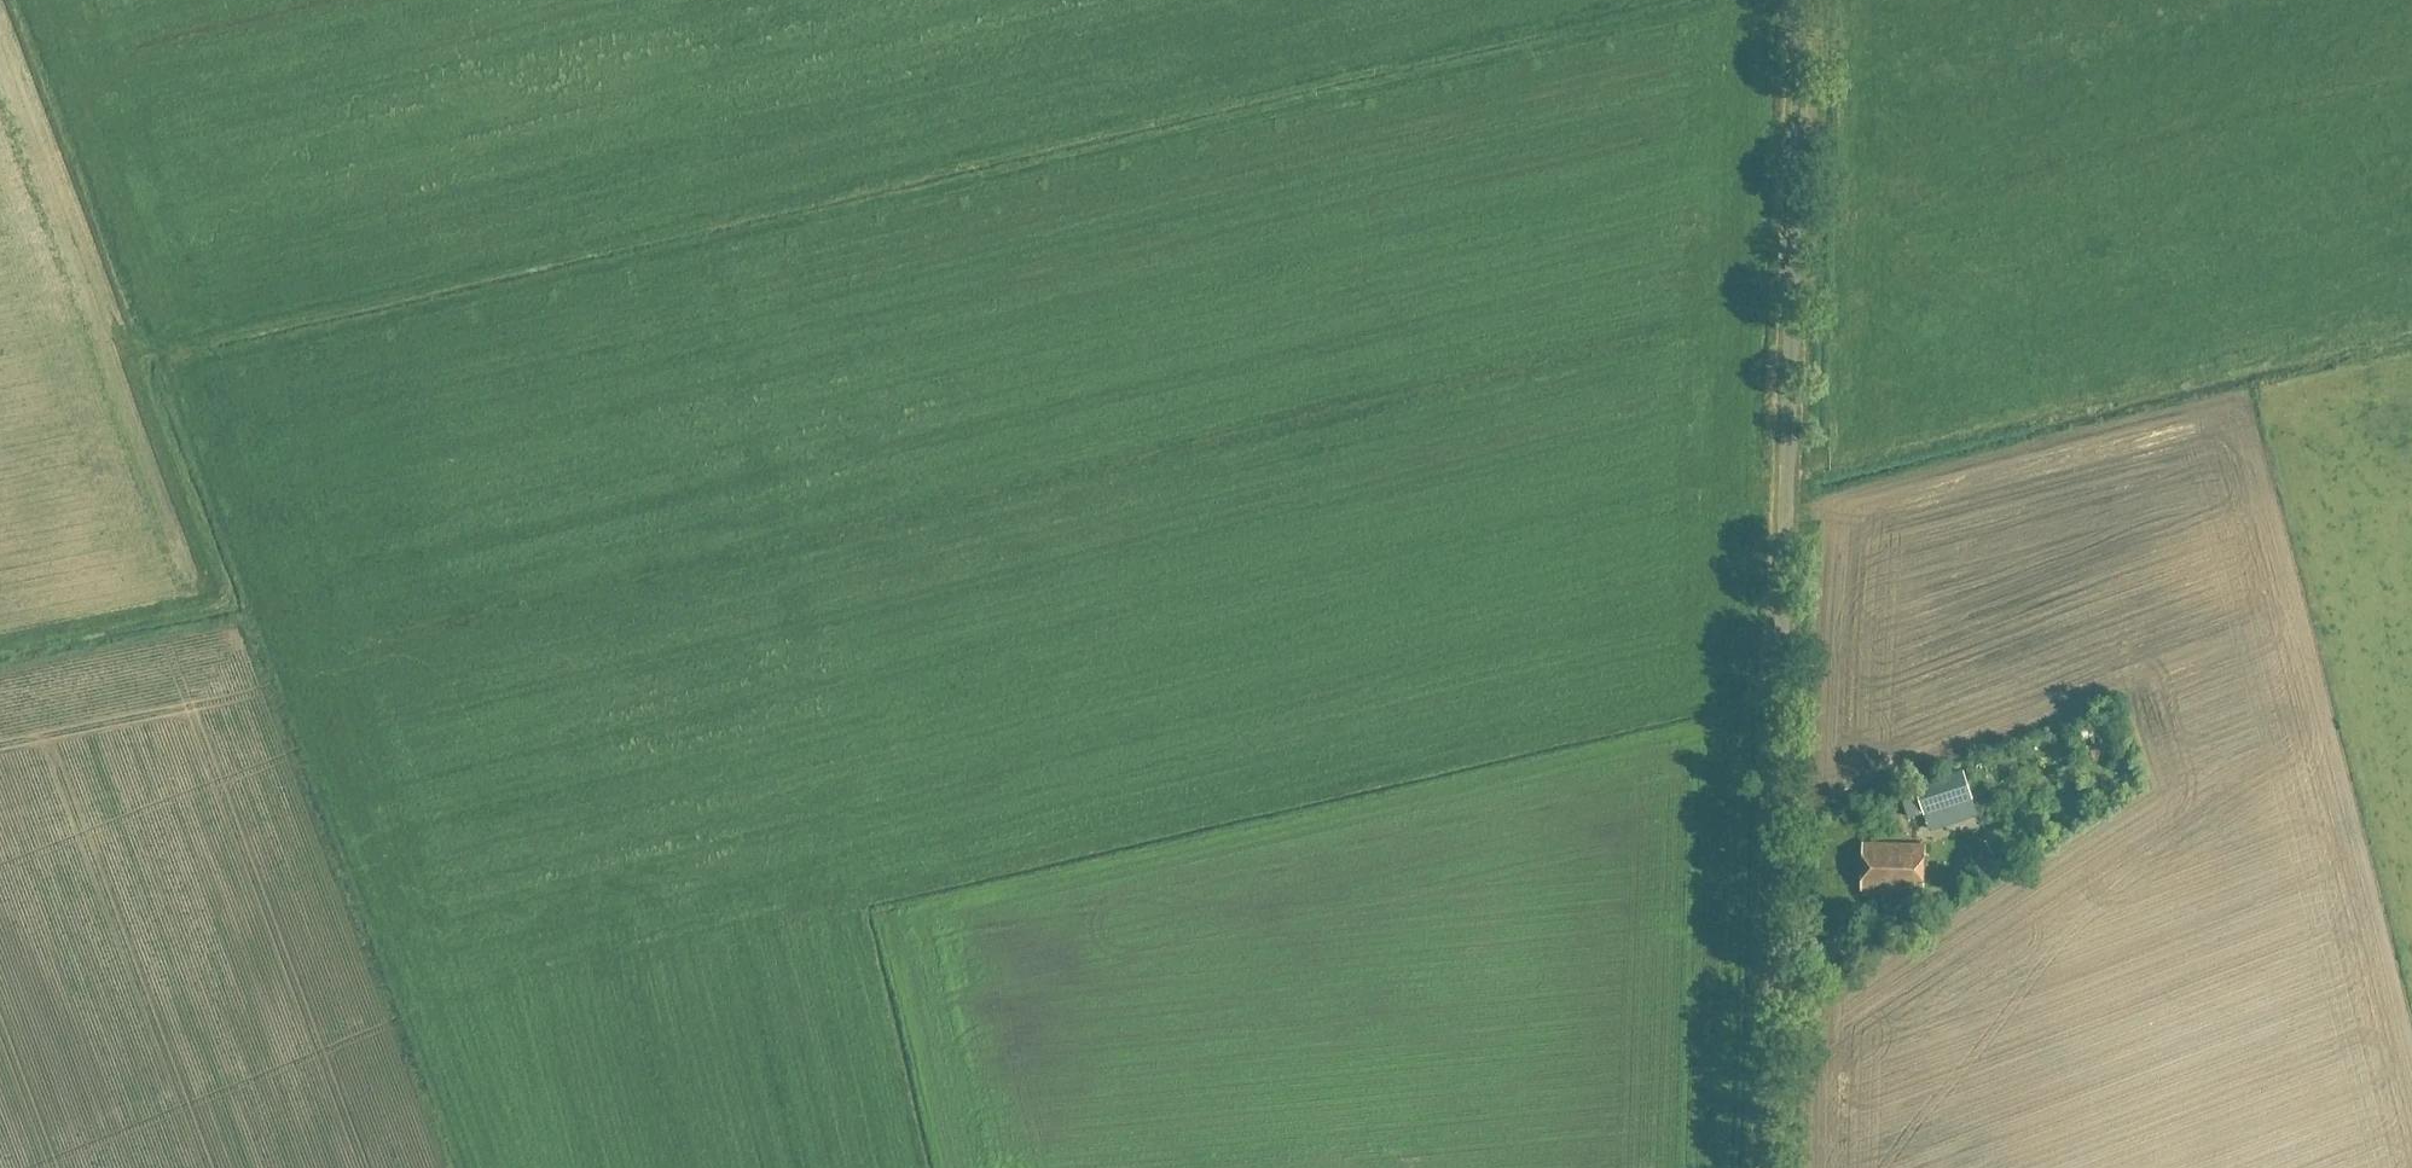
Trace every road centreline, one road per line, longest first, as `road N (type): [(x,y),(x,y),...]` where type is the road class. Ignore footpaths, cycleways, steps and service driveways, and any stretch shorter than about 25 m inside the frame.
road 1 (unclassified): [(1770,1167),(1807,0)]

